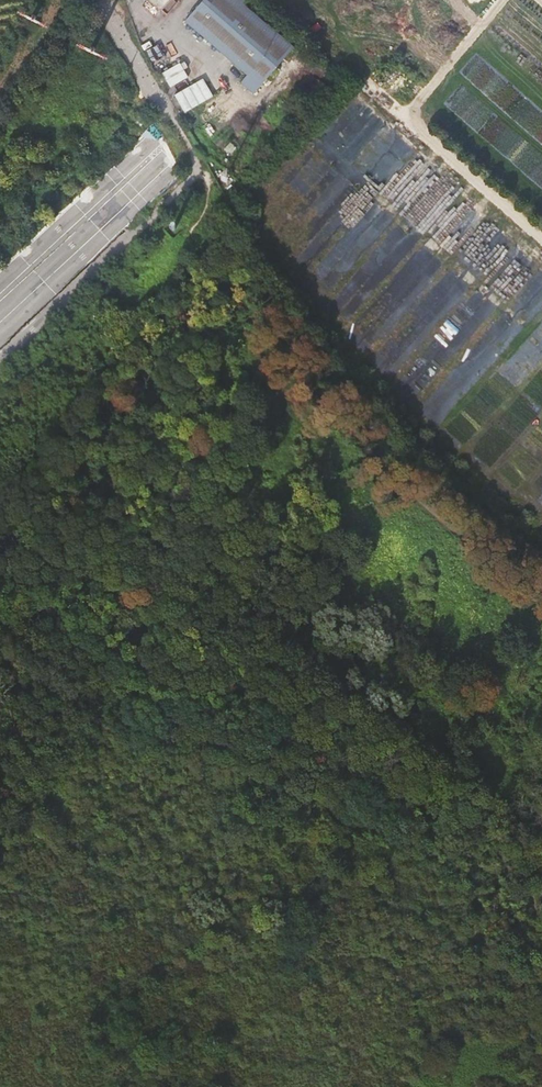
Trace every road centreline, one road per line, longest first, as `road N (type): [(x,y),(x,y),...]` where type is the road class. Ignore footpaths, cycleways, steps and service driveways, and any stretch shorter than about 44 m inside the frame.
road 1 (track): [(208,189),(381,408),(541,549)]
road 2 (track): [(541,587),(425,508),(309,392),(247,402),(210,490)]
road 3 (track): [(541,344),(307,136)]

